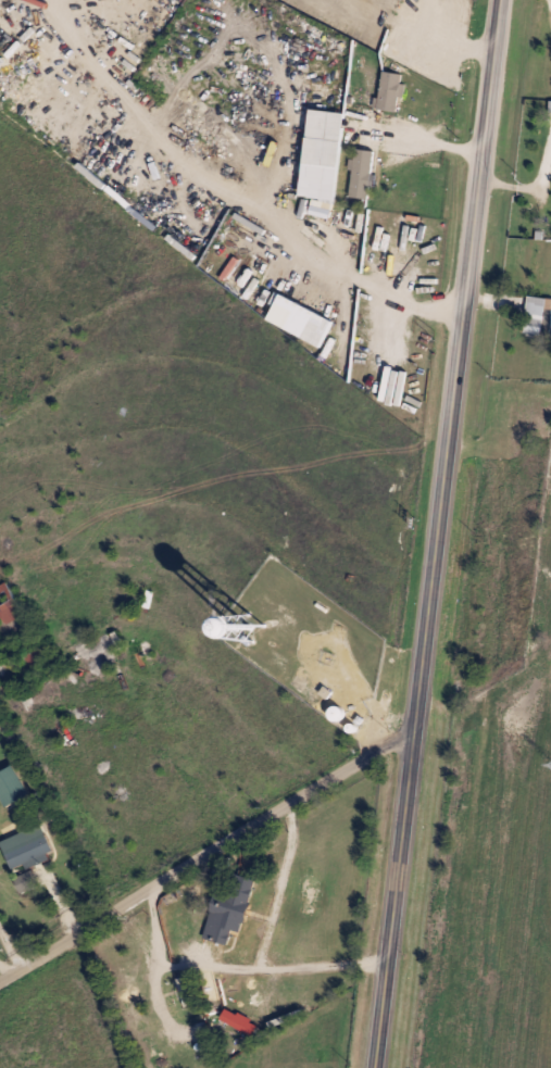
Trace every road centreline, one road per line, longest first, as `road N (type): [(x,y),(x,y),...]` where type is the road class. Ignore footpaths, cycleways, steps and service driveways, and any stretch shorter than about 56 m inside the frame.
road 1 (secondary): [(501,0),(376,1067)]
road 2 (residential): [(0,972),(415,730)]

